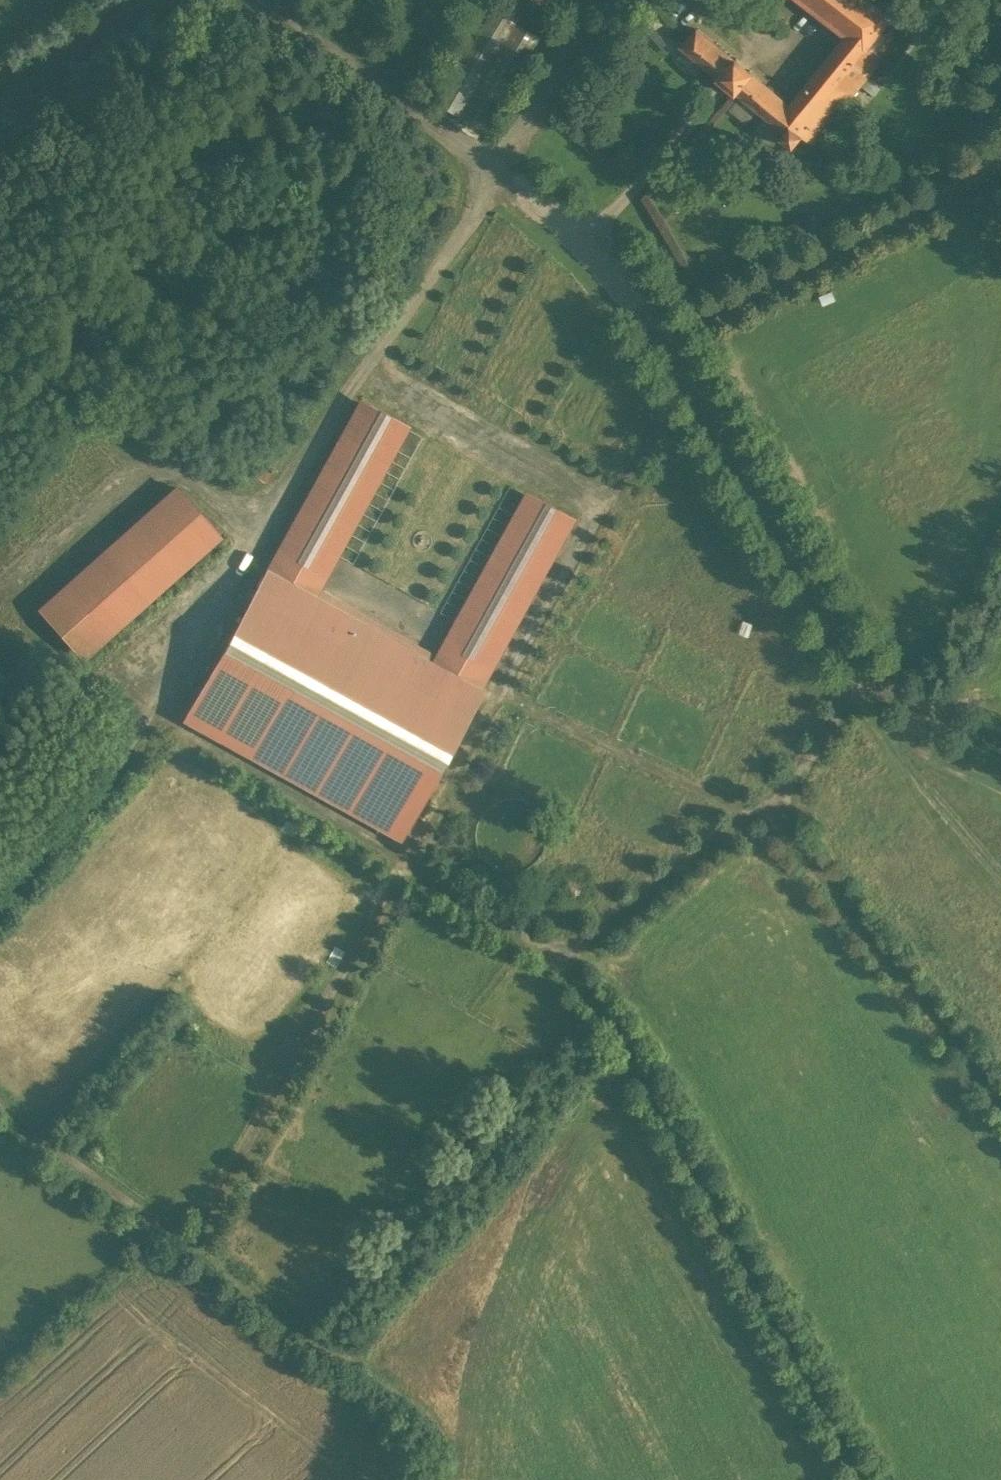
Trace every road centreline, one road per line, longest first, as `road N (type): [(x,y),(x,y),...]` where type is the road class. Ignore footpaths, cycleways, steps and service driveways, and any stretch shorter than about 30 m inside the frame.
road 1 (unclassified): [(0,109),(152,0)]
road 2 (track): [(1000,742),(856,672)]

